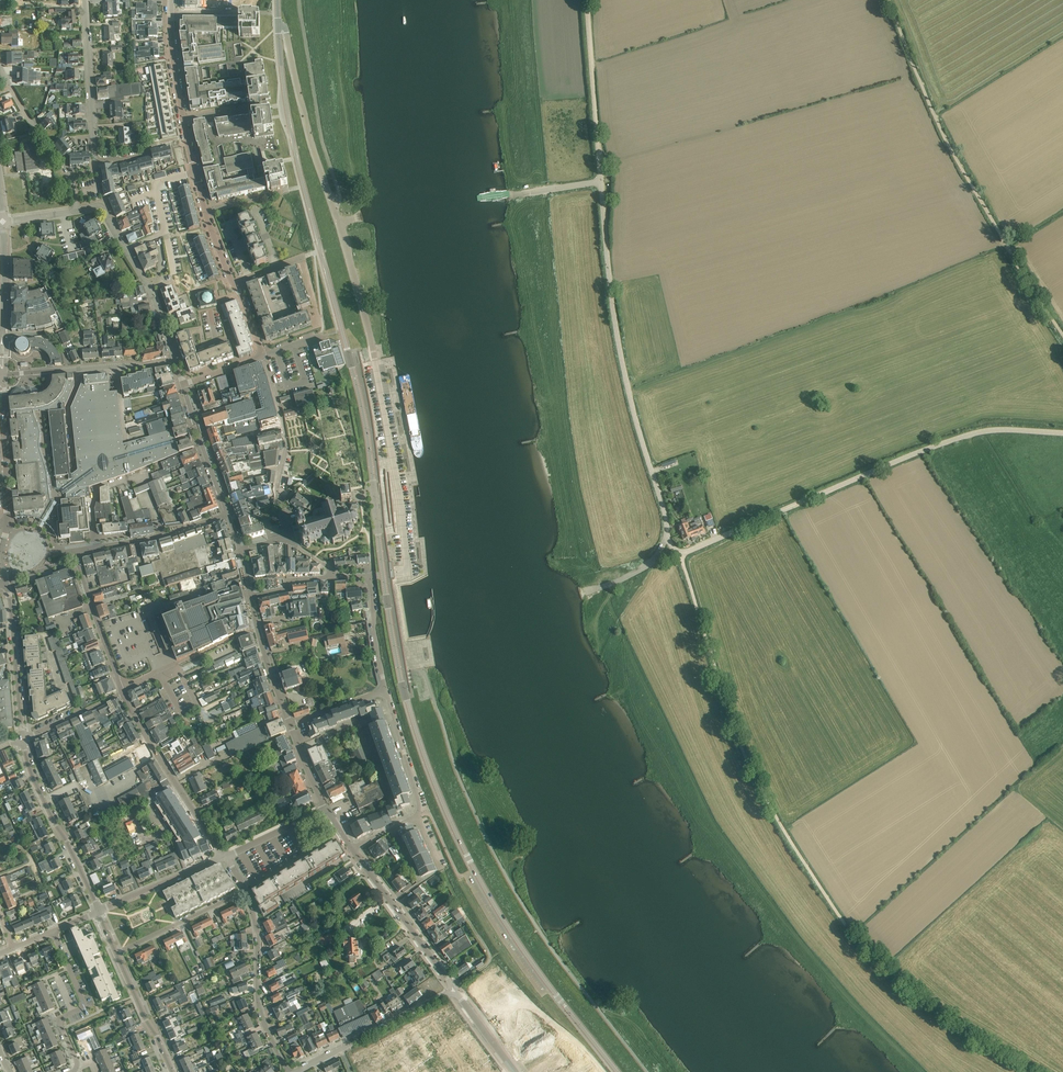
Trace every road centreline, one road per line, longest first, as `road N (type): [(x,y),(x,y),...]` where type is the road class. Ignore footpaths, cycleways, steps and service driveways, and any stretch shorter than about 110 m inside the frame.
road 1 (tertiary): [(1062,433),(961,437),(676,550),(621,357),(601,182)]
road 2 (track): [(680,552),(729,717),(815,879),(852,933),(939,1015),(1026,1071)]
road 3 (secondary): [(368,431),(391,631),(423,751),(497,910),(566,1006)]
road 4 (secondary): [(368,431),(290,130),(279,28)]
road 5 (unclassified): [(375,575),(407,572),(399,484),(339,224)]
road 6 (track): [(1062,335),(944,137),(887,0)]
road 7 (tertiary): [(339,224),(286,28),(279,28)]
road 8 (residential): [(223,857),(122,692)]
road 9 (residential): [(289,1071),(264,1023),(245,891)]
road 10 (tertiary): [(98,911),(23,740)]
road 11 (tertiary): [(601,182),(587,0)]
road 12 (residential): [(286,535),(278,494),(285,438),(263,357)]
road 13 (residential): [(455,990),(296,1071)]
road 14 (residential): [(455,990),(352,849)]
road 15 (residential): [(95,160),(84,0)]
road 16 (residential): [(75,557),(229,515)]
road 17 (tertiary): [(23,740),(7,582)]
road 18 (residential): [(122,692),(259,629)]
road 19 (residential): [(77,1063),(61,1021),(82,1000),(53,931)]
road 20 (residential): [(116,953),(245,891)]
road 21 (residential): [(122,692),(75,557)]
road 22 (residential): [(183,384),(229,515)]
road 23 (residential): [(98,911),(223,857)]
road 24 (residential): [(0,68),(72,178)]
road 25 (residential): [(127,250),(165,230),(156,184),(196,173)]
road 26 (tertiary): [(172,1071),(116,953)]
road 27 (residential): [(417,816),(386,690)]

